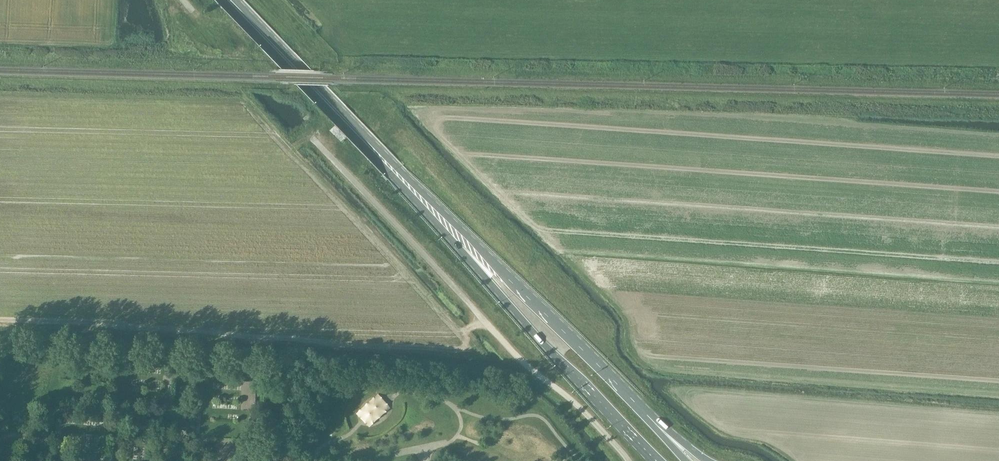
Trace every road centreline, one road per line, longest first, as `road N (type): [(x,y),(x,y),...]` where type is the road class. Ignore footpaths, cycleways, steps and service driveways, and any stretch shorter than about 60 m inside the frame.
road 1 (primary): [(227,0),(456,236)]
road 2 (primary): [(456,236),(497,294),(658,460)]
road 3 (primary): [(657,426),(456,236)]

